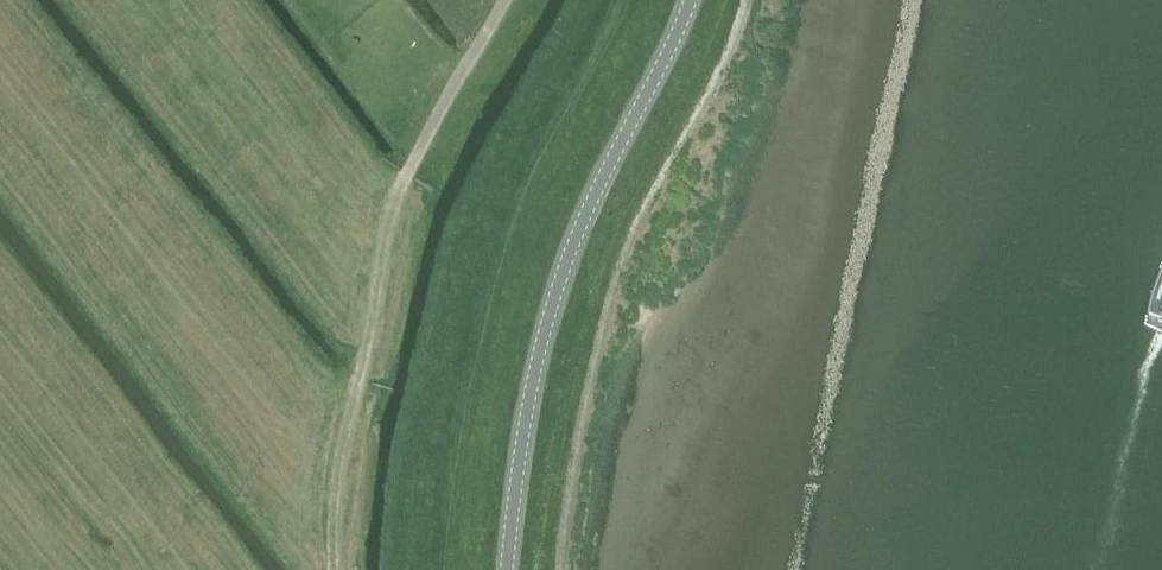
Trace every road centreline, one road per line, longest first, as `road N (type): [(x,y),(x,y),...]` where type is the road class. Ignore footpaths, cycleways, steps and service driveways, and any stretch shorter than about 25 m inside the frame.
road 1 (track): [(504,0),(391,208),(333,485),(332,569)]
road 2 (tertiary): [(506,569),(530,398),(563,270),(691,0)]
road 3 (track): [(544,569),(552,442),(585,284),(717,0)]

